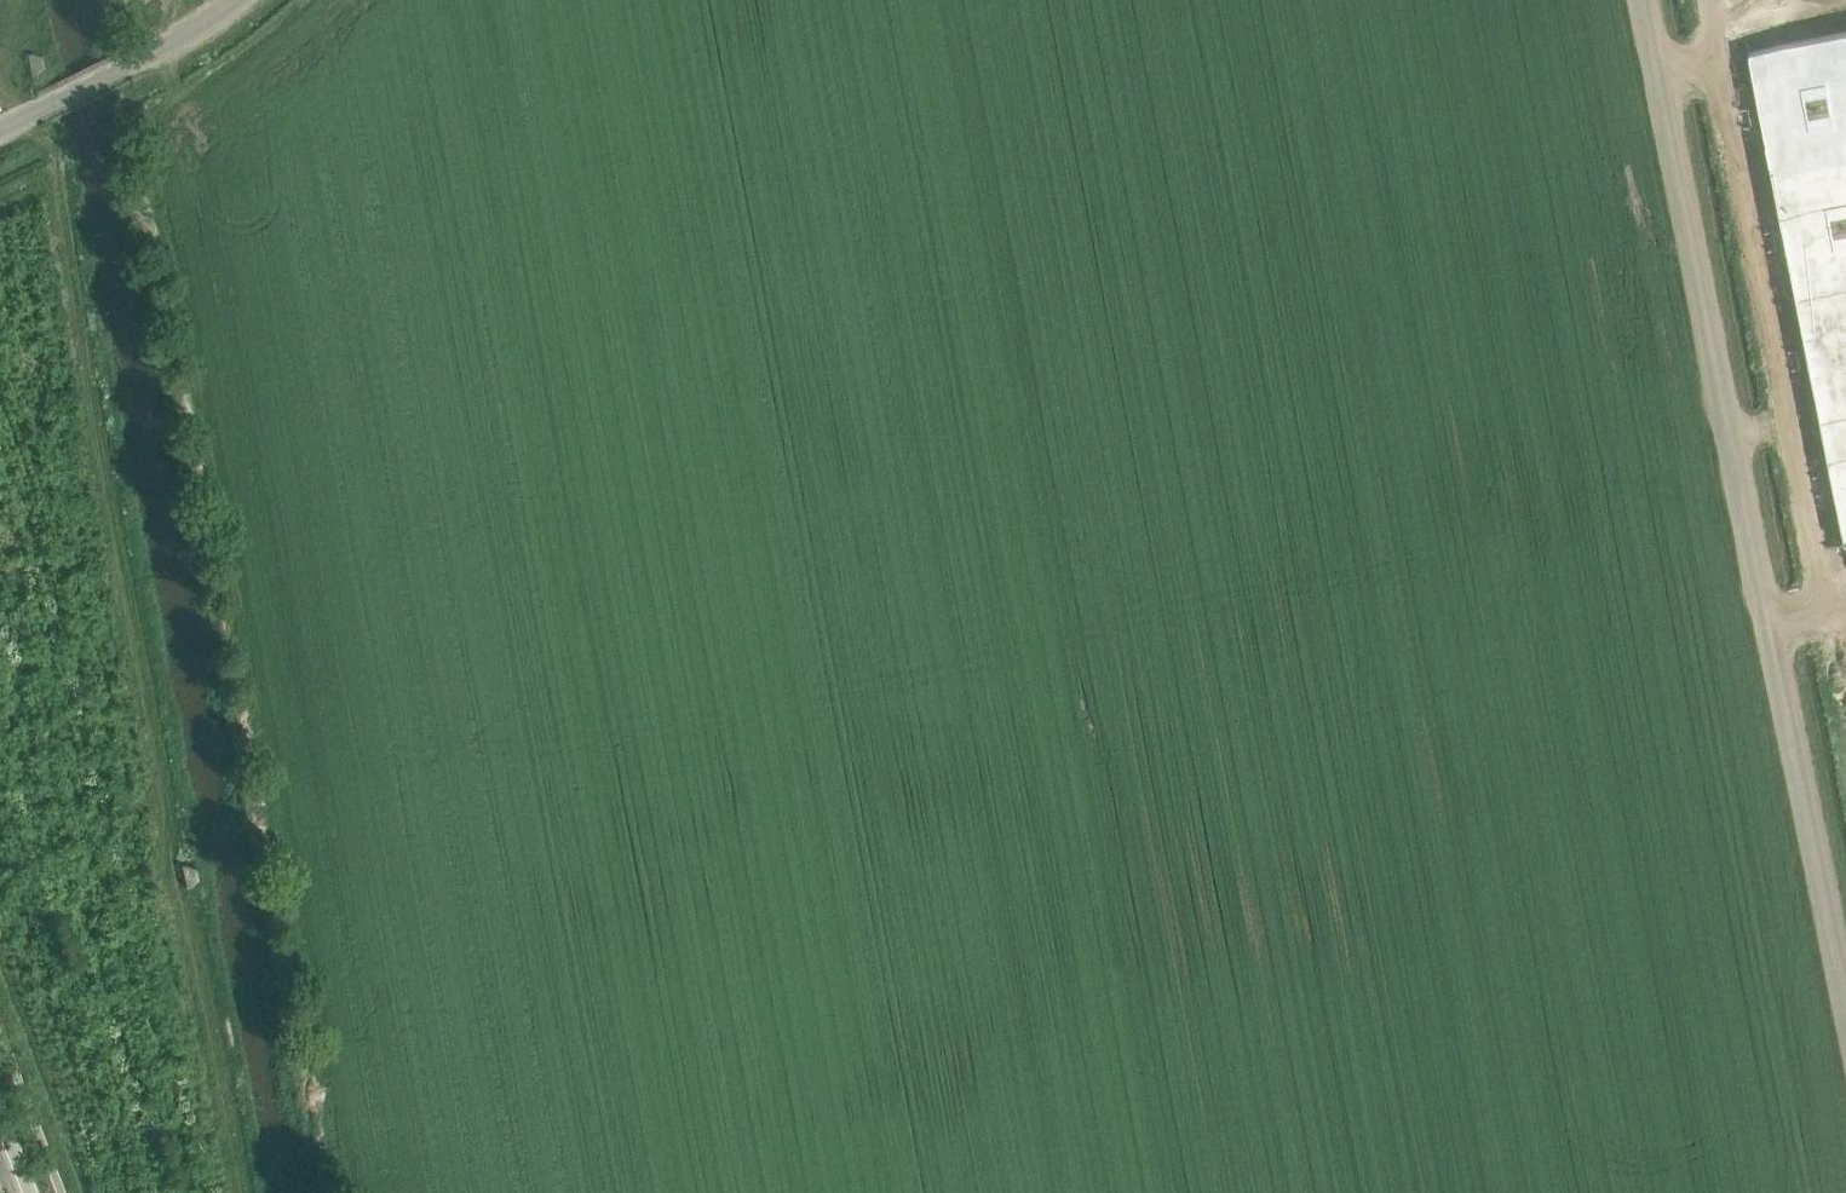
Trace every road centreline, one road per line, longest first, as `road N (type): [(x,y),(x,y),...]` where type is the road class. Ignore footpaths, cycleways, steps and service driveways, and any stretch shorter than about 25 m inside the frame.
road 1 (track): [(1845,985),(1646,0)]
road 2 (unclassified): [(0,126),(178,40),(237,0)]

